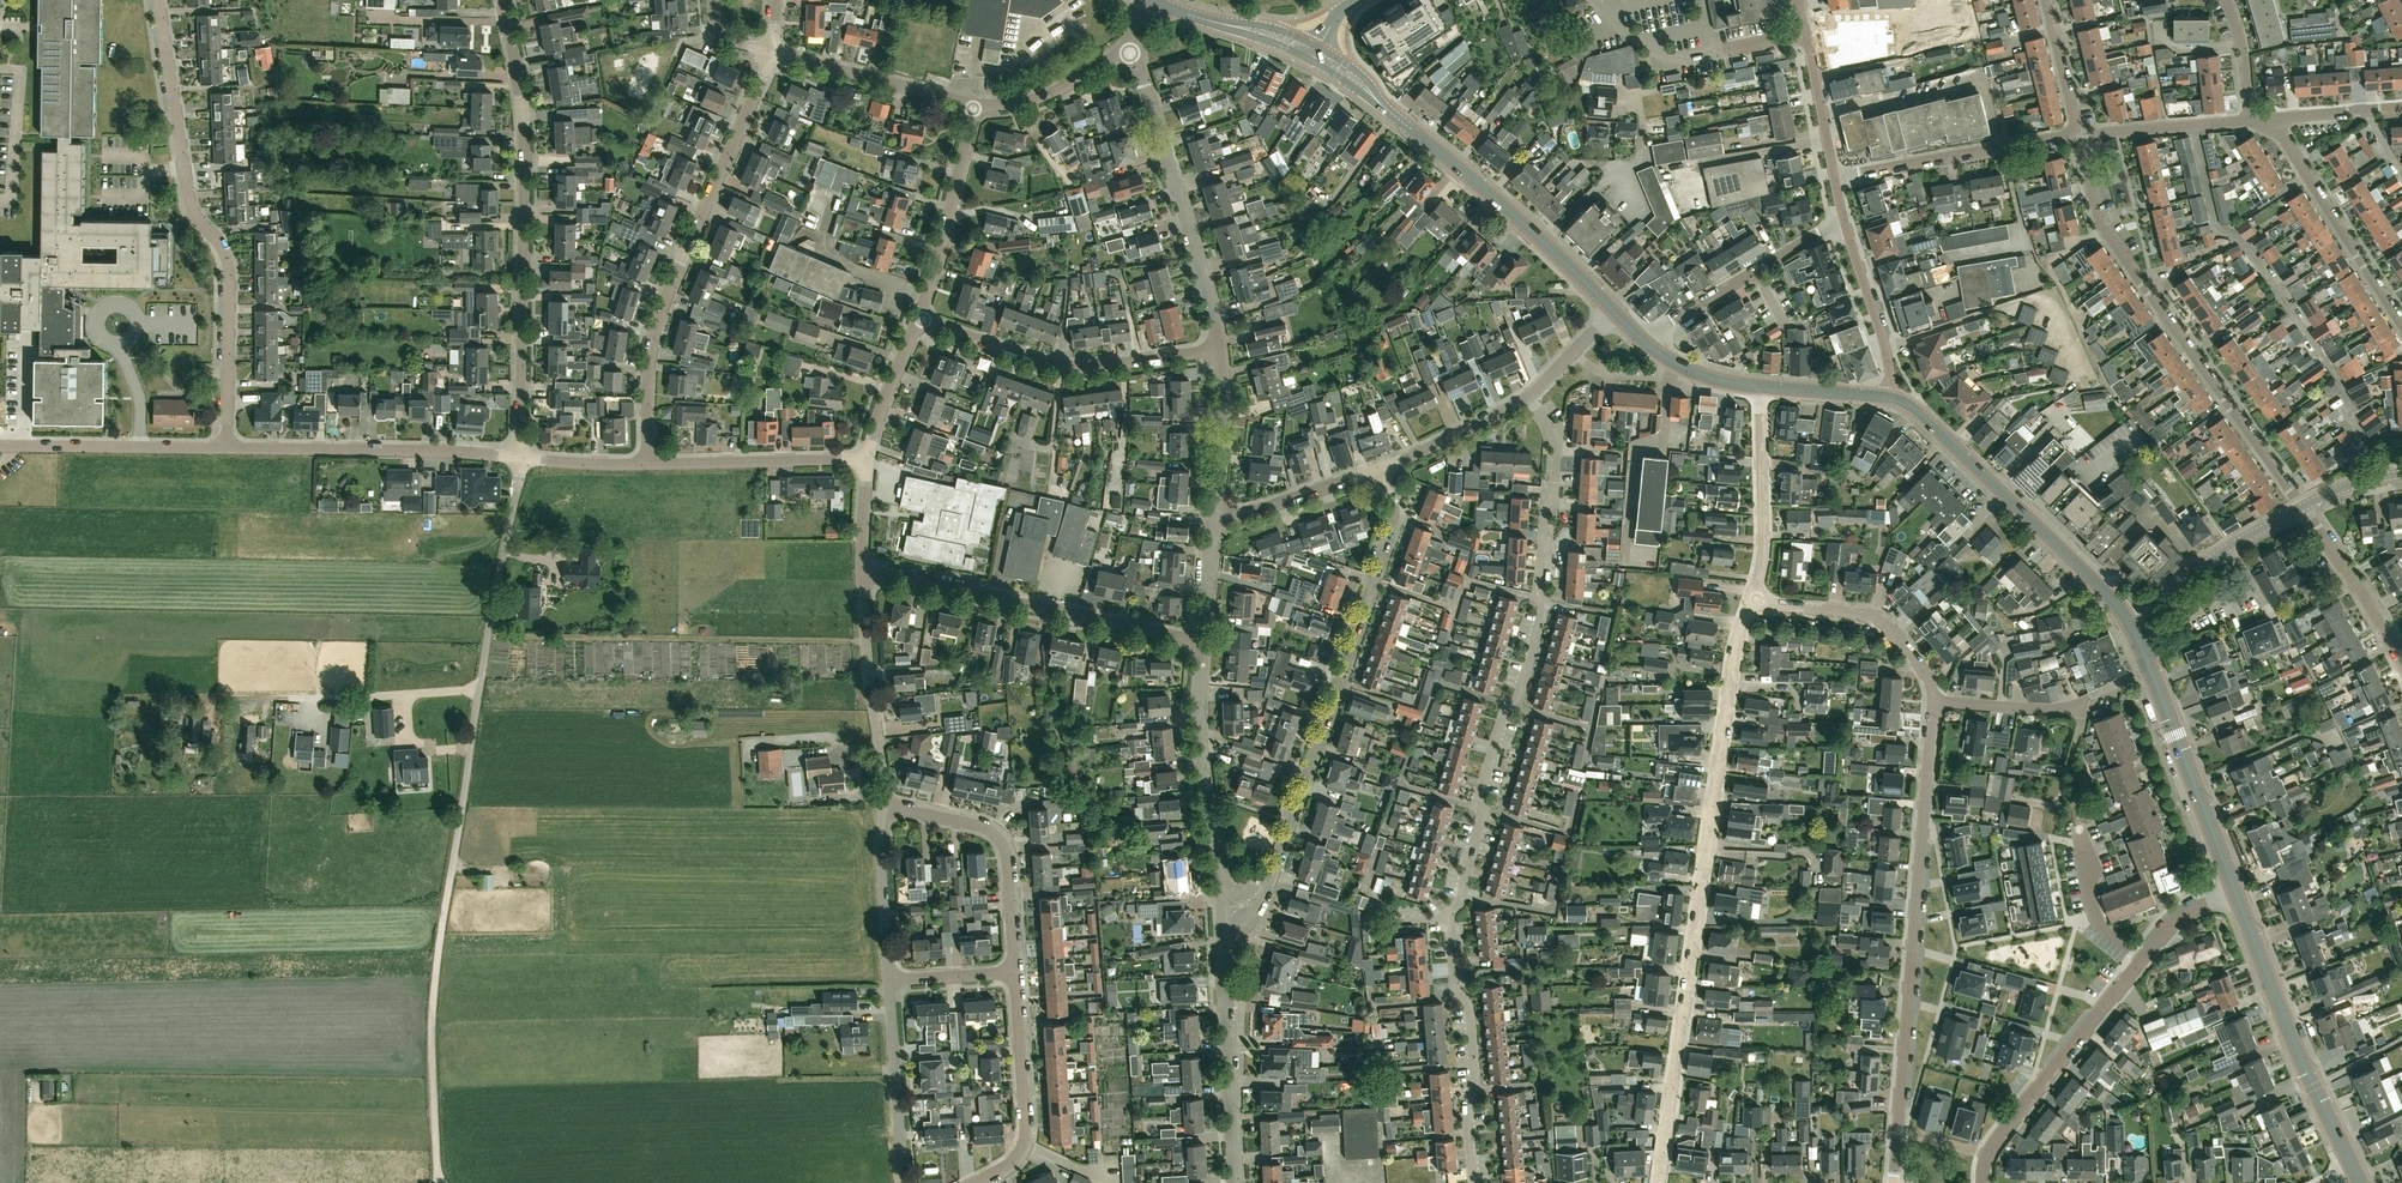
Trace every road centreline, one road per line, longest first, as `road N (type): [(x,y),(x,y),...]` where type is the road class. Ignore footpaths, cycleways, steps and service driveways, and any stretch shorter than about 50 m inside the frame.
road 1 (track): [(436,1182),(431,1029),(438,957),(520,457)]
road 2 (residential): [(2302,507),(2101,222),(2086,159),(2089,143),(2104,133),(2250,120)]
road 3 (residential): [(1659,1182),(1733,660),(1752,598)]
road 4 (residential): [(1449,918),(1481,820),(1479,796),(1543,609),(1545,513),(1557,446),(1529,396)]
road 5 (residential): [(226,448),(231,268),(190,194),(159,0)]
road 6 (residential): [(520,457),(525,164),(503,0)]
road 7 (residential): [(1380,471),(1389,535),(1263,890)]
road 8 (residential): [(771,50),(661,308),(645,384),(648,463)]
road 9 (residential): [(1898,1131),(1933,702)]
road 10 (residential): [(1834,176),(2069,134),(2074,118),(2046,0)]
road 11 (residential): [(1202,643),(862,572)]
road 12 (secondary): [(2129,620),(1912,406),(1889,398)]
road 13 (residential): [(1220,351),(1130,51)]
road 14 (residential): [(1220,351),(1073,367),(918,318)]
road 15 (secondary): [(2354,1171),(2235,892)]
road 16 (residential): [(520,457),(226,448)]
road 17 (secondary): [(1613,310),(1395,116)]
road 18 (residential): [(1474,1182),(1470,1004),(1456,989),(1449,918)]
road 19 (residential): [(1234,1182),(1218,918)]
road 20 (residential): [(1013,974),(1006,854),(997,838),(983,827),(880,806)]
road 21 (residential): [(1217,894),(1198,736),(1202,643)]
road 22 (residential): [(1987,1155),(2143,959)]
road 23 (residential): [(2401,323),(2270,118)]
road 24 (secondary): [(2235,892),(2152,670)]
road 25 (residential): [(1641,339),(1844,218)]
road 26 (residential): [(973,1182),(1011,1161),(1025,1139),(1013,974)]
road 27 (residential): [(880,806),(862,572)]
road 28 (residential): [(1933,702),(1924,669),(1878,619),(1752,598)]
road 29 (residential): [(2152,670),(2056,708),(1933,702)]
road 30 (residential): [(226,448),(0,445)]
road 31 (residential): [(918,318),(975,104)]
road 32 (residential): [(866,459),(648,463)]
road 33 (residential): [(1752,598),(1763,542),(1759,386)]
road 34 (residential): [(975,104),(771,50)]
road 35 (residential): [(2129,620),(2224,551),(2302,507)]
road 36 (residential): [(904,1182),(888,982)]
road 37 (residential): [(1889,398),(1887,356),(1844,218)]
road 38 (residential): [(1834,176),(1798,0)]
road 39 (residential): [(1211,521),(1380,471)]
road 40 (residential): [(888,982),(880,806)]
road 41 (residential): [(1211,521),(1220,351)]
road 42 (residential): [(2393,649),(2302,507)]
road 43 (residential): [(1380,471),(1529,396)]
road 44 (residential): [(975,104),(1042,97),(1130,51)]
road 45 (residential): [(2143,959),(2098,922),(2079,826)]
road 46 (residential): [(866,459),(918,318)]
road 47 (secondary): [(1320,47),(1267,26),(1192,17)]
road 48 (residential): [(2270,118),(2401,108)]
road 49 (secondary): [(1889,398),(1759,386)]
road 50 (secondary): [(1192,17),(1313,61)]
road 51 (residential): [(648,463),(520,457)]
road 52 (residential): [(888,982),(1013,974)]
road 53 (residential): [(2250,120),(2226,0)]
road 54 (residential): [(1202,643),(1211,521)]

